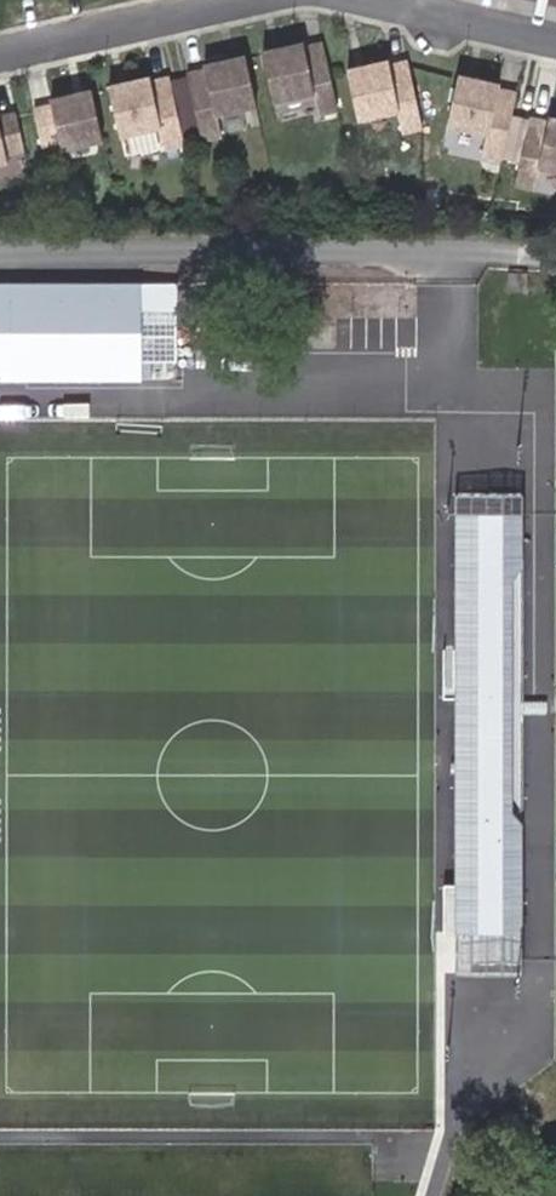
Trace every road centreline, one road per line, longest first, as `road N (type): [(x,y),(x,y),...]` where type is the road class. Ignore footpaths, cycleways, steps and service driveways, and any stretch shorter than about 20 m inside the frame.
road 1 (residential): [(0,52),(225,0)]
road 2 (residential): [(374,0),(555,38)]

